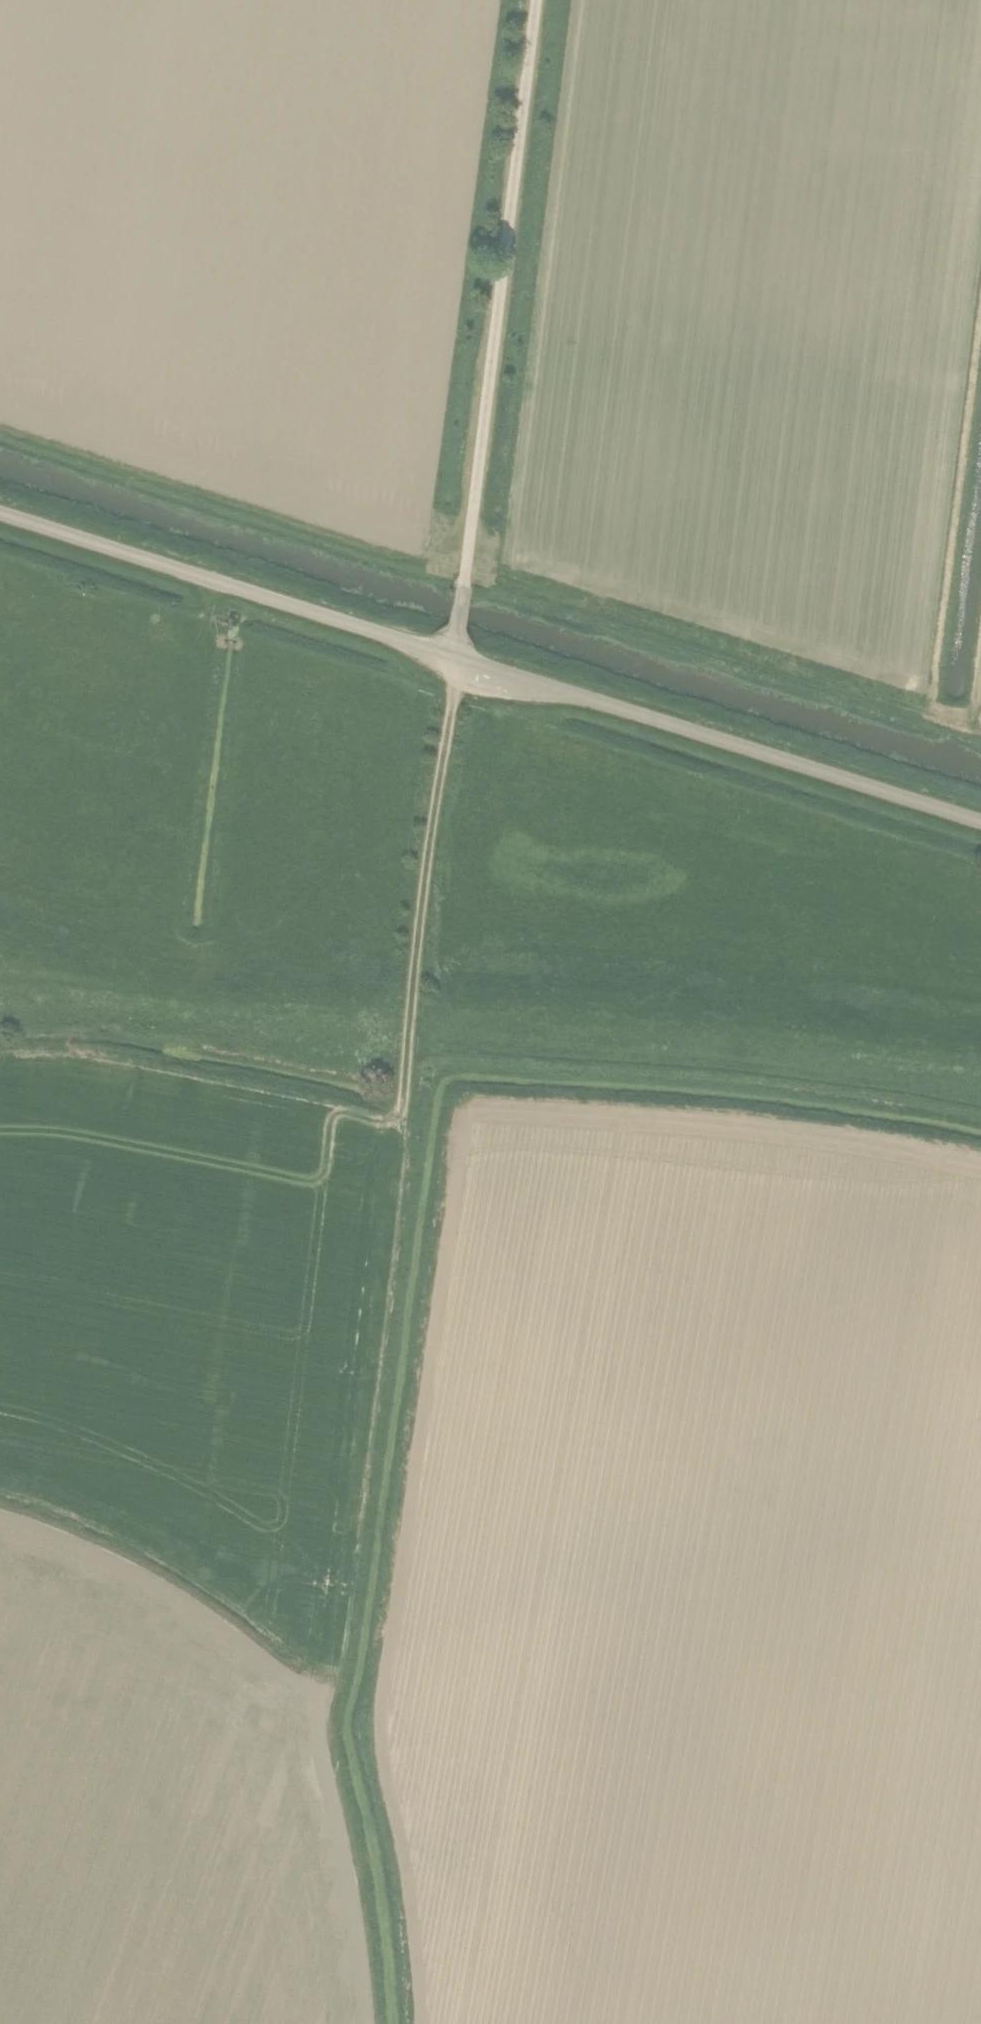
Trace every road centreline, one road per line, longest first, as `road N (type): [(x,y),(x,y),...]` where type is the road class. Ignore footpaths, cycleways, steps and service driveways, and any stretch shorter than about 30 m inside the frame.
road 1 (unclassified): [(980,822),(0,511)]
road 2 (track): [(400,1116),(451,654)]

